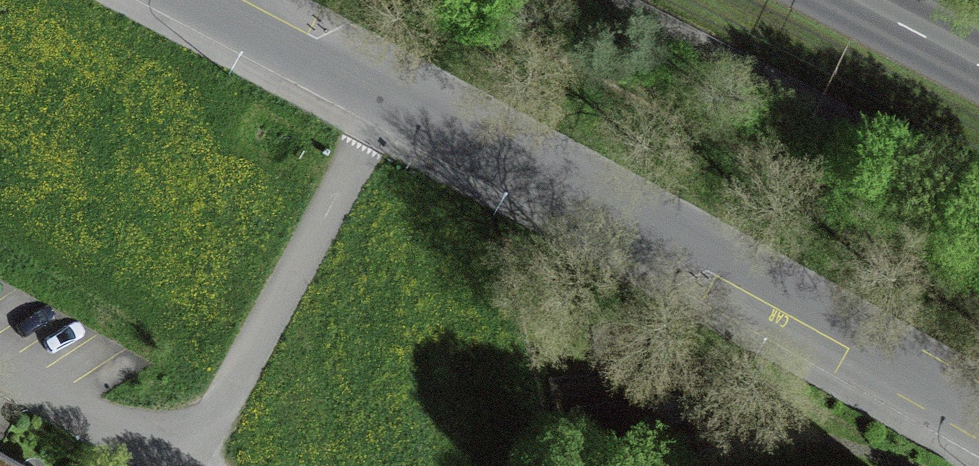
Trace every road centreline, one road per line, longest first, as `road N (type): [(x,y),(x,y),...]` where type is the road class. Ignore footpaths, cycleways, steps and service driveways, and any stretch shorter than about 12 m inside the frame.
road 1 (residential): [(978,425),(385,96)]
road 2 (residential): [(182,465),(385,96)]
road 3 (residential): [(385,96),(202,0)]
road 4 (residential): [(0,371),(175,465)]
road 5 (secondary): [(847,0),(978,68)]

